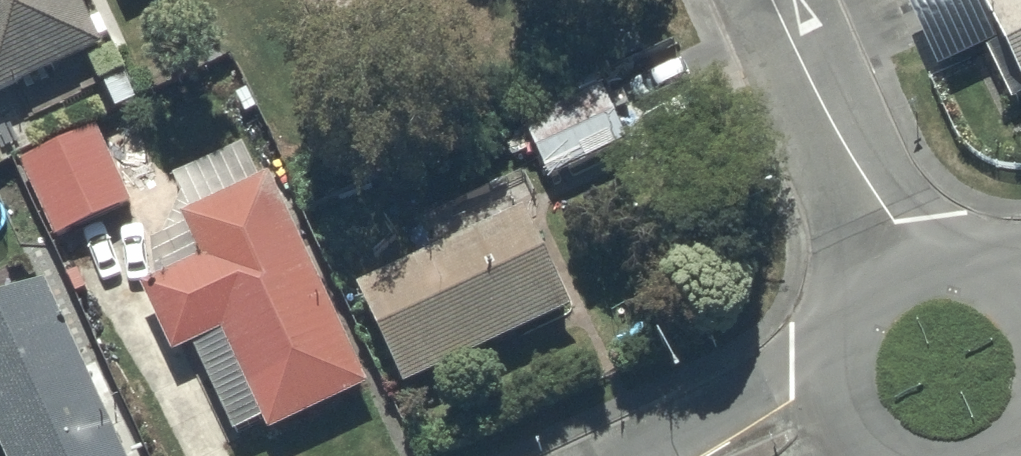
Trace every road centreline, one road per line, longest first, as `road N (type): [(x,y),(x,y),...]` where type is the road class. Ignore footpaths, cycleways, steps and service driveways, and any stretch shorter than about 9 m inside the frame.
road 1 (residential): [(883,285),(757,0)]
road 2 (residential): [(857,430),(842,361),(853,323),(883,285)]
road 3 (residential): [(883,285),(920,266),(954,260),(1020,283)]

